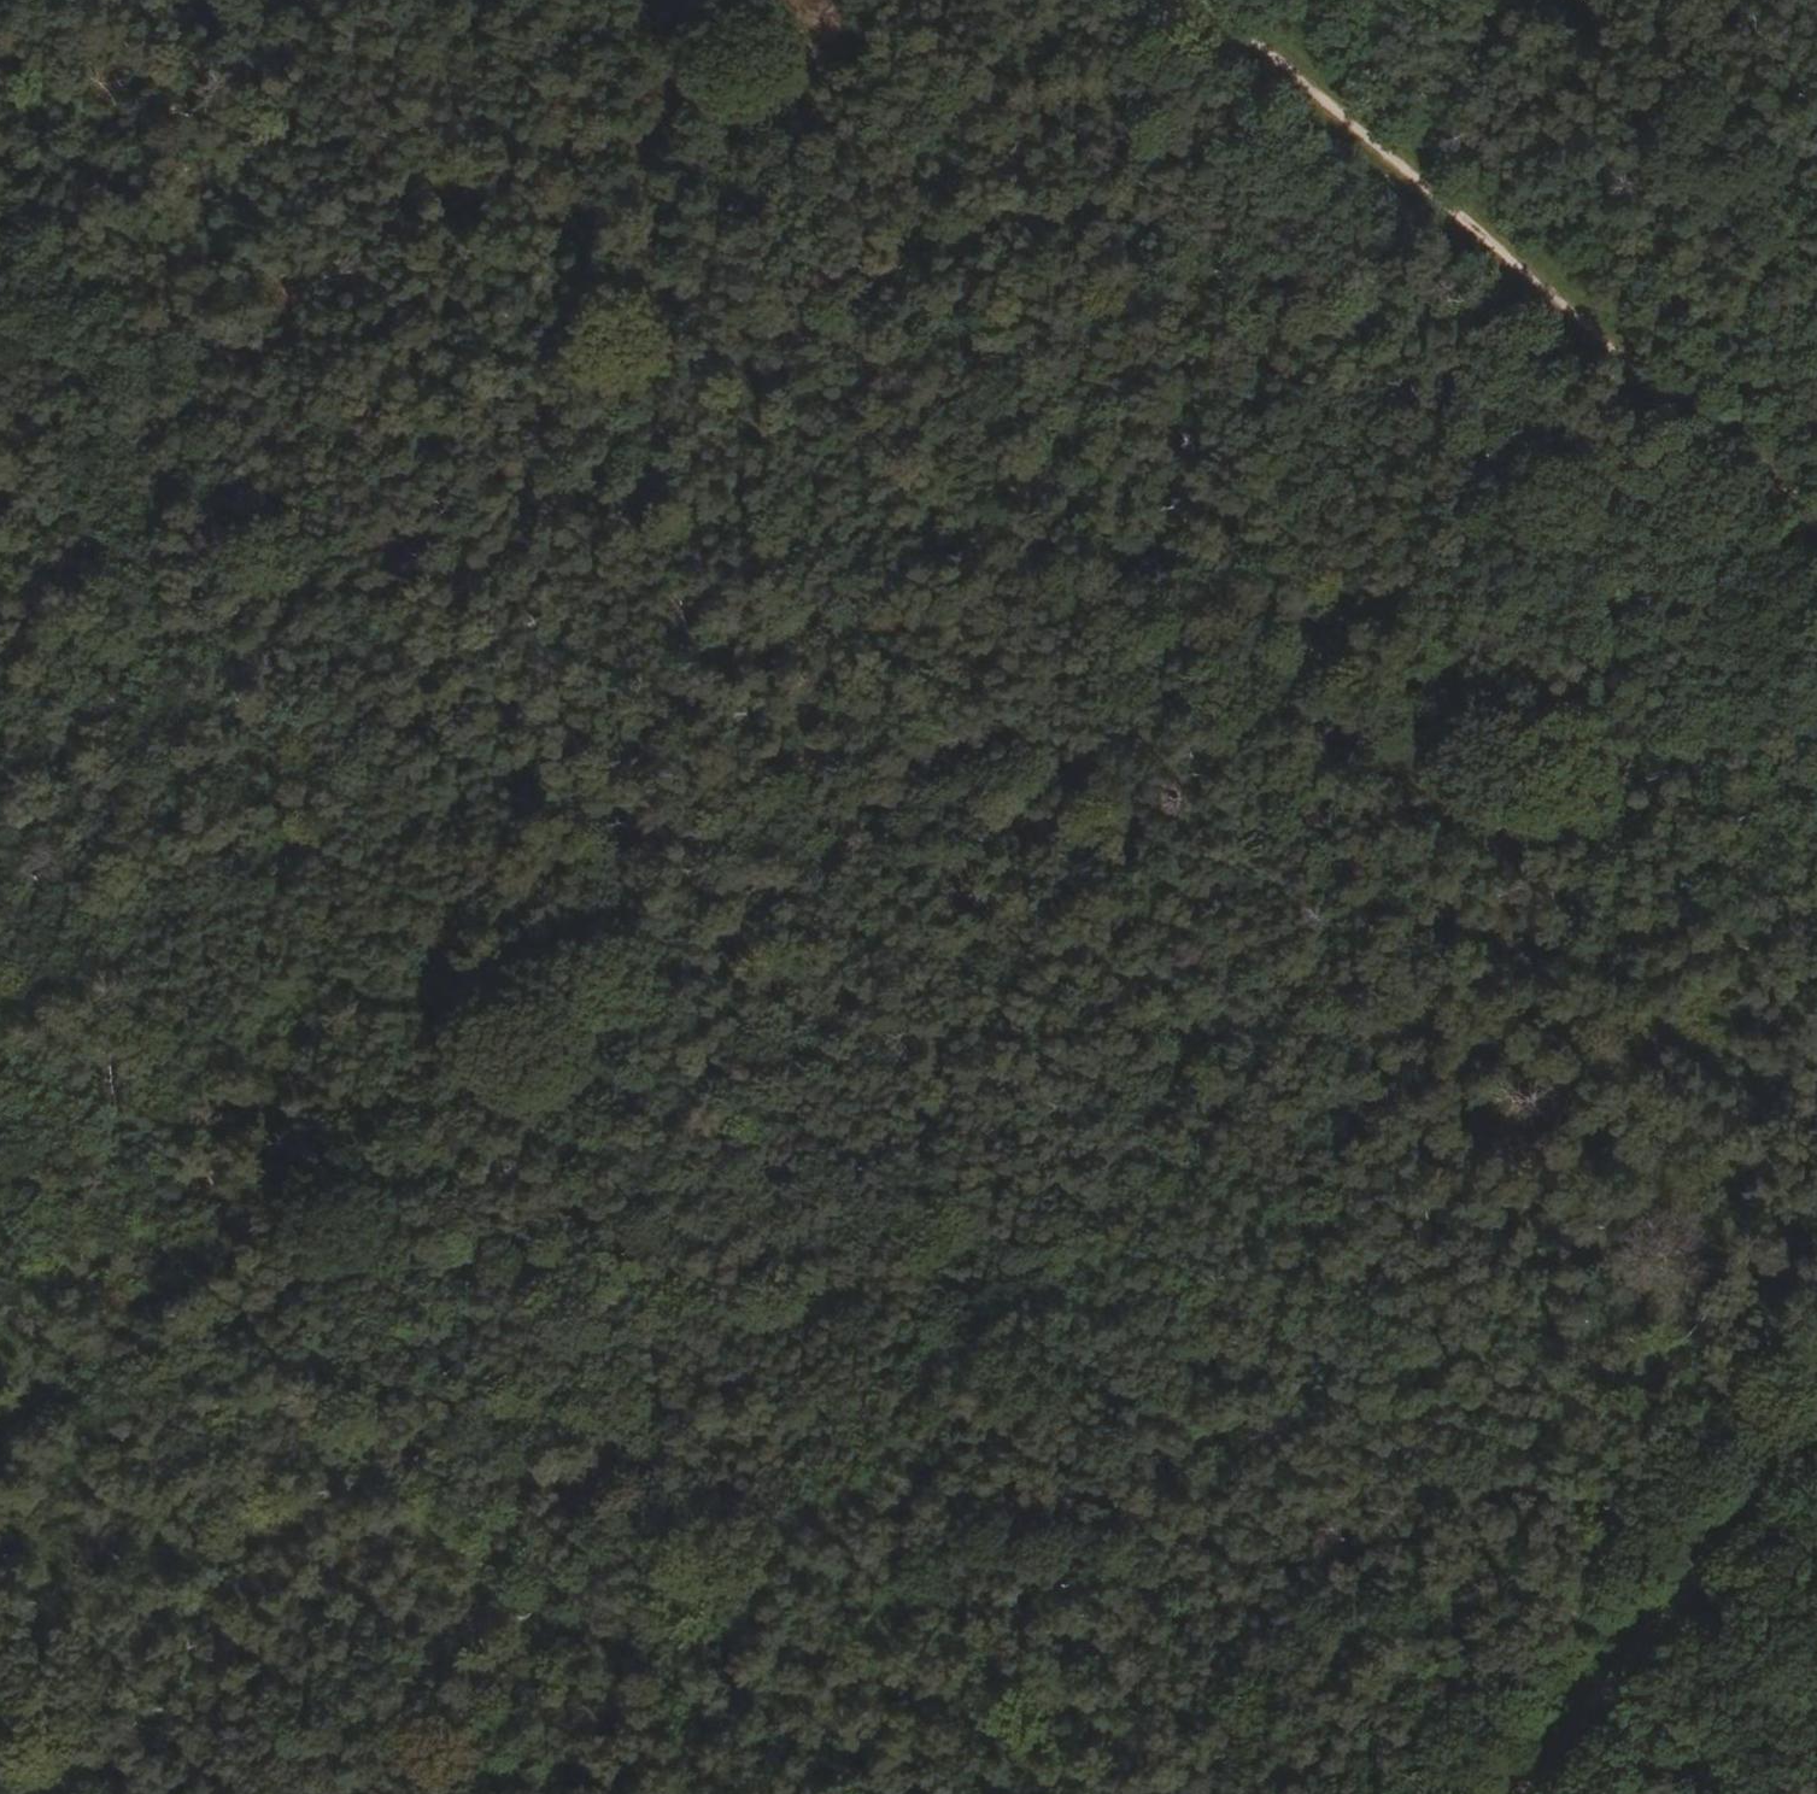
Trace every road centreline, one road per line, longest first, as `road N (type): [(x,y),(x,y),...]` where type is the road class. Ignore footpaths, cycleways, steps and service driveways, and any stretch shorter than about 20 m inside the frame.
road 1 (track): [(1204,0),(1816,519)]
road 2 (track): [(1525,1793),(1816,1435)]

